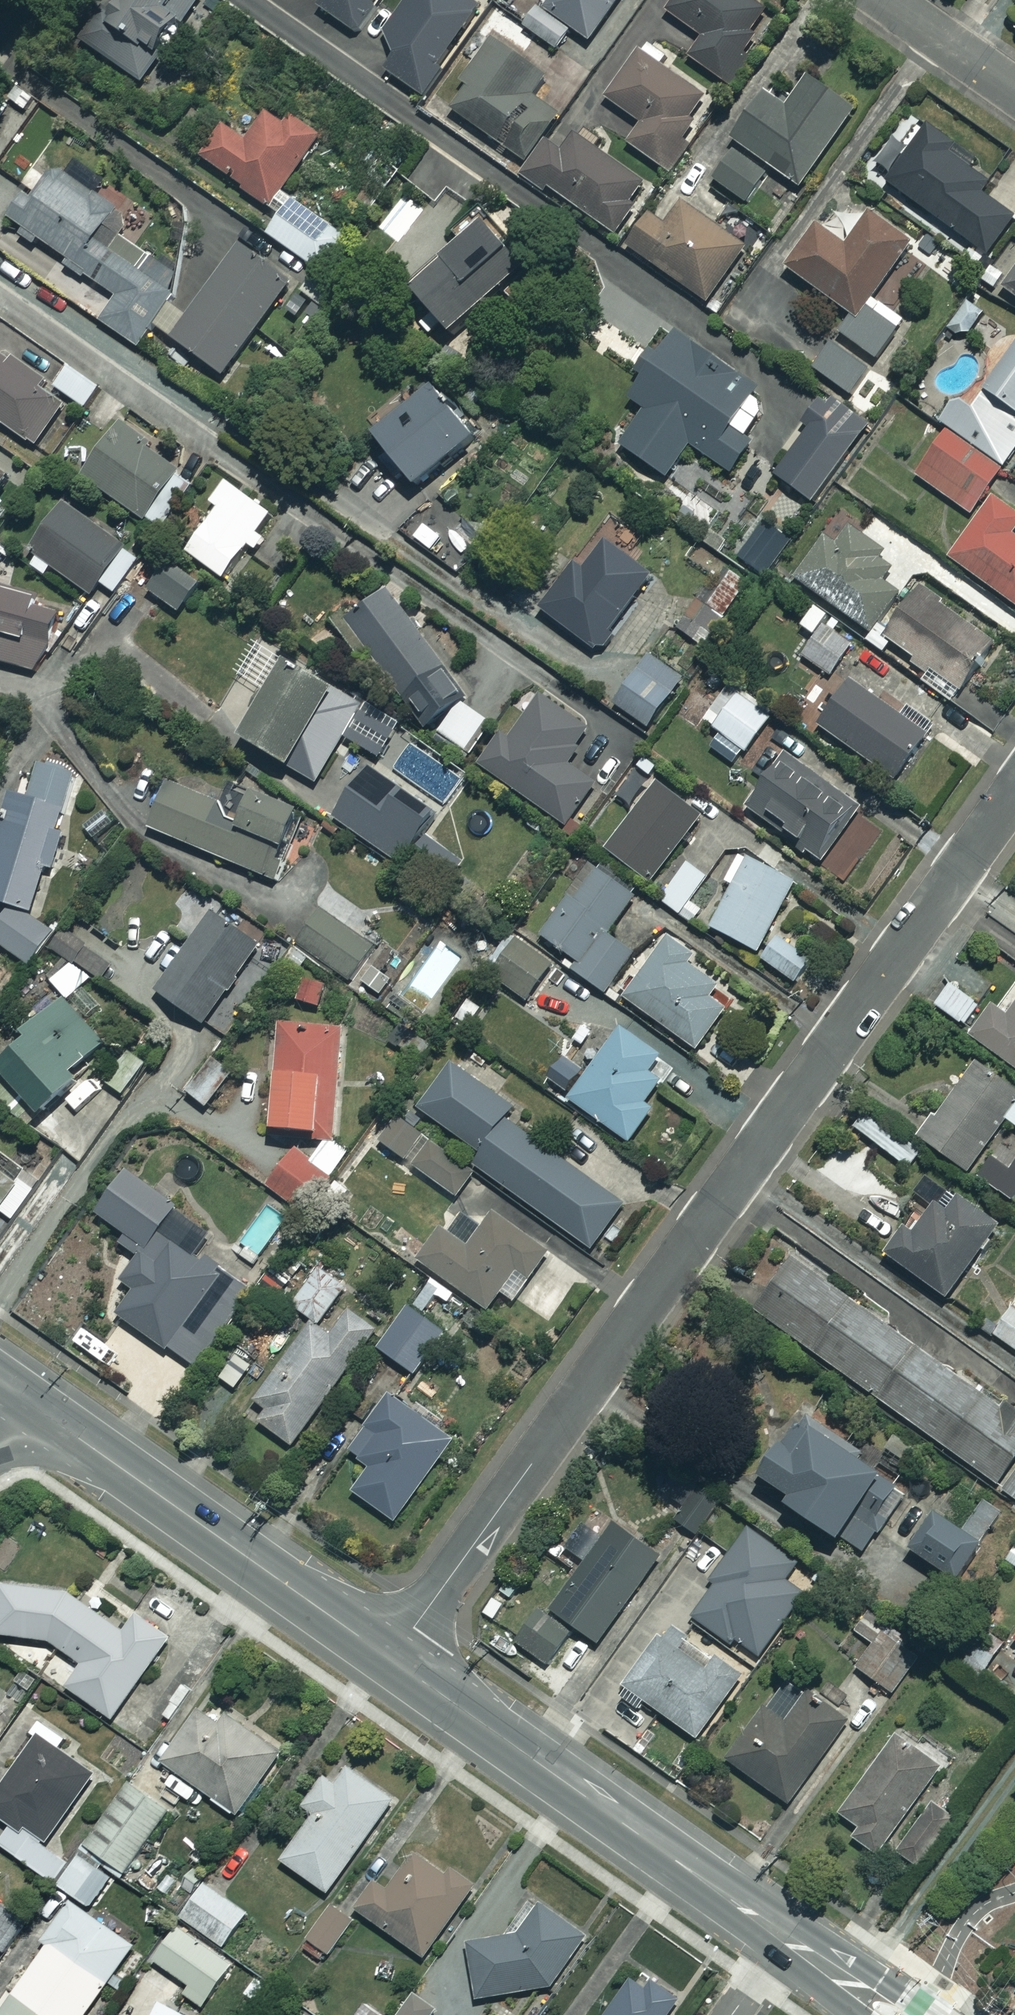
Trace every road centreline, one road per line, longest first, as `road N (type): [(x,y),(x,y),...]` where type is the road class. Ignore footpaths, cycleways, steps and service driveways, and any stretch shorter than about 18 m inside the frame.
road 1 (residential): [(1014,791),(390,1658)]
road 2 (tertiary): [(787,1940),(390,1658)]
road 3 (tertiary): [(390,1658),(7,1387)]
road 4 (residential): [(1014,89),(890,0)]
road 5 (tertiary): [(895,2014),(787,1940)]

